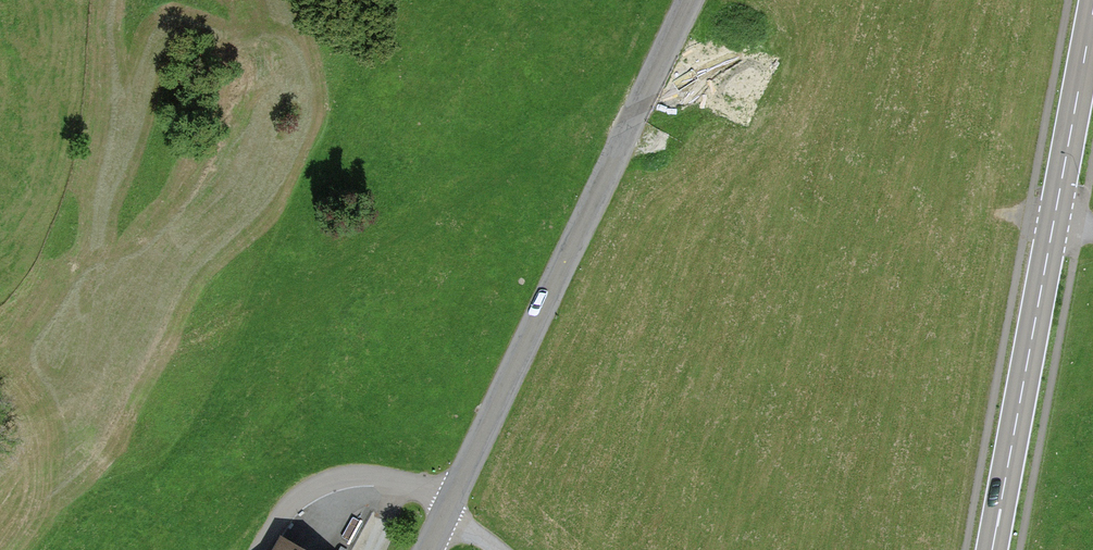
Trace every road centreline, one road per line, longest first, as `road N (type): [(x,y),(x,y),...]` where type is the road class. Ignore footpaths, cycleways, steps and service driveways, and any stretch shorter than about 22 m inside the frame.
road 1 (tertiary): [(690,0),(448,509)]
road 2 (secondary): [(1092,13),(993,549)]
road 3 (residential): [(259,549),(291,499),(326,479),(386,478),(438,496),(448,509)]

